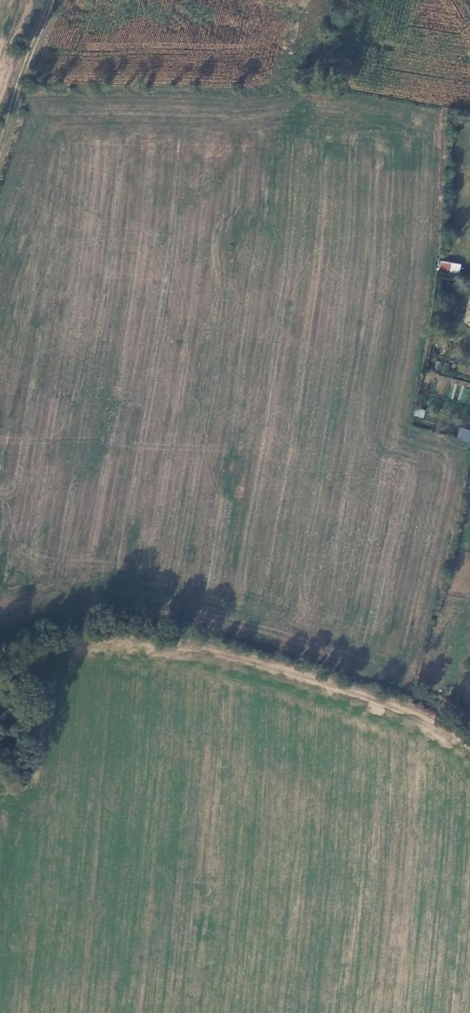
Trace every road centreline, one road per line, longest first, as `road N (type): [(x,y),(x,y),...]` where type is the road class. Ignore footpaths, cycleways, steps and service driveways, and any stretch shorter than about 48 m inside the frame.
road 1 (track): [(52,0),(0,148)]

